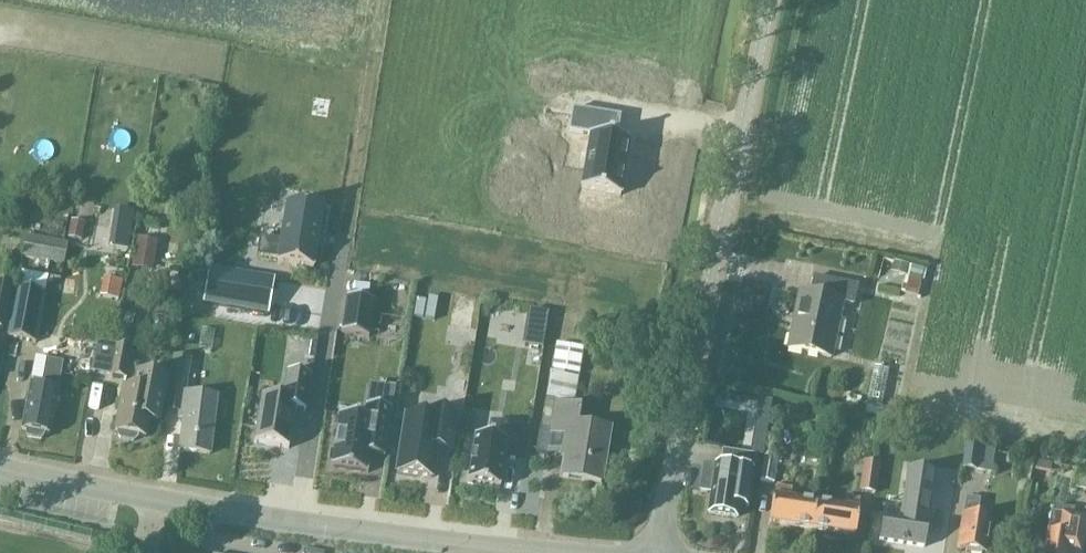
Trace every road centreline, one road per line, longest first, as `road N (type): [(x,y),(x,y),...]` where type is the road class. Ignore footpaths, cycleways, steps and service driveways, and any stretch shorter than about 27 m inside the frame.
road 1 (residential): [(562,552),(85,488),(0,467)]
road 2 (unclassified): [(657,552),(770,0)]

